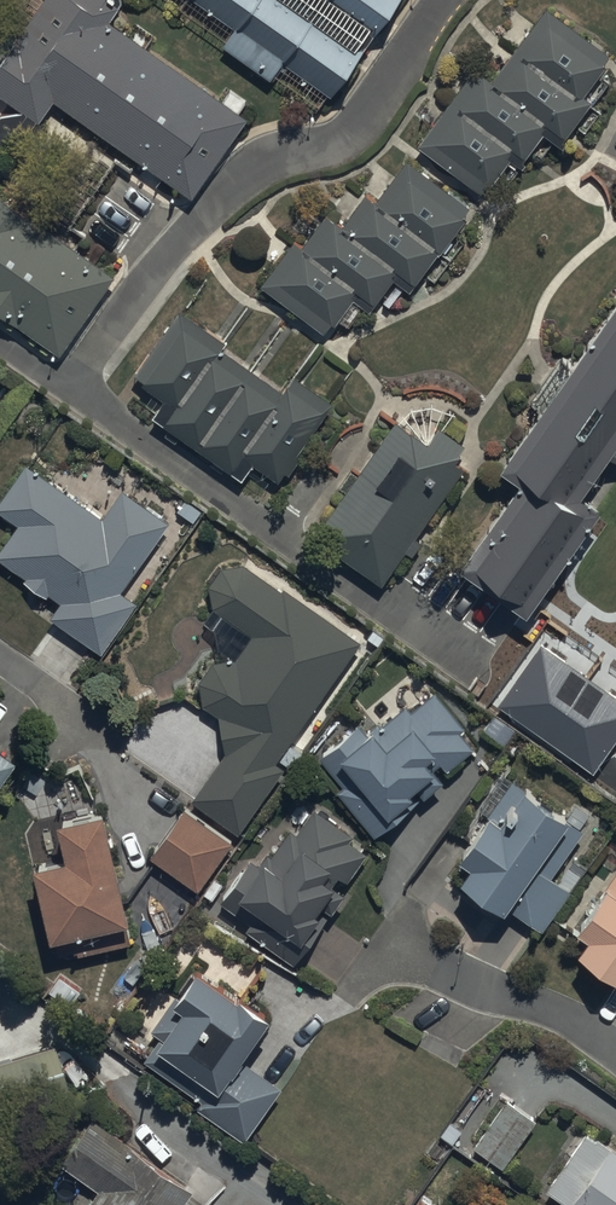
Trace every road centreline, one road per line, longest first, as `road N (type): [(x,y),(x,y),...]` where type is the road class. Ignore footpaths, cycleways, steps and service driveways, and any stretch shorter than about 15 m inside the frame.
road 1 (residential): [(387,937),(460,980),(567,1017),(615,1051)]
road 2 (residential): [(125,741),(0,657)]

